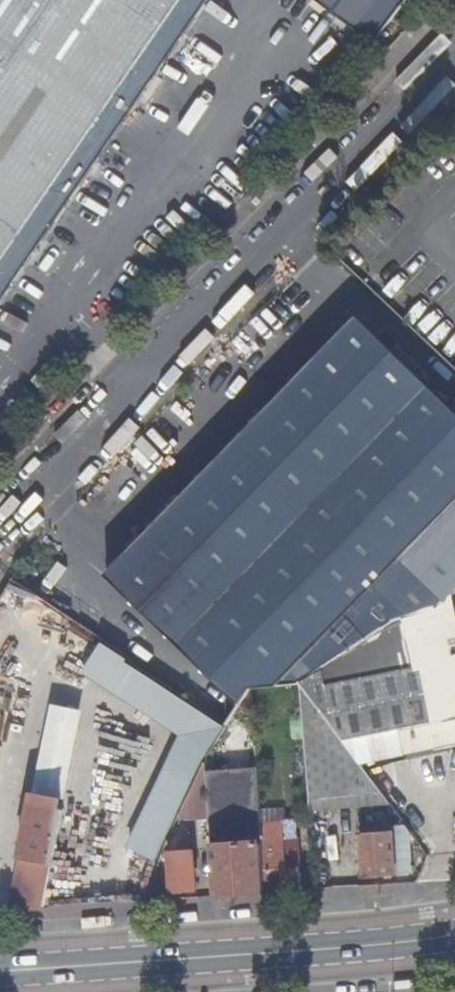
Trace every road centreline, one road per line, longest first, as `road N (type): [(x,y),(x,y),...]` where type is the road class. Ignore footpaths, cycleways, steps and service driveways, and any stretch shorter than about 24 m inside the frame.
road 1 (residential): [(454,56),(0,518)]
road 2 (secondary): [(267,954),(86,946),(0,951)]
road 3 (secondary): [(68,991),(267,954)]
road 4 (secondary): [(267,954),(454,933)]

